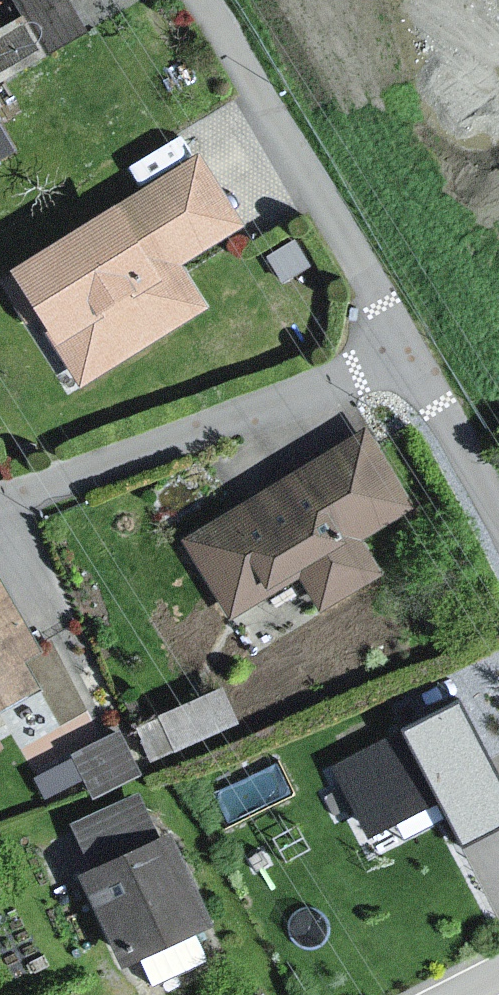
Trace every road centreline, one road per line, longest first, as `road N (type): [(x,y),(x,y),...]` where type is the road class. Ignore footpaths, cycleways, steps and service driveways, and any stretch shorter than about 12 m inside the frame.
road 1 (residential): [(416,372),(218,428),(0,509)]
road 2 (residential): [(192,0),(416,372)]
road 3 (residential): [(416,372),(498,511)]

